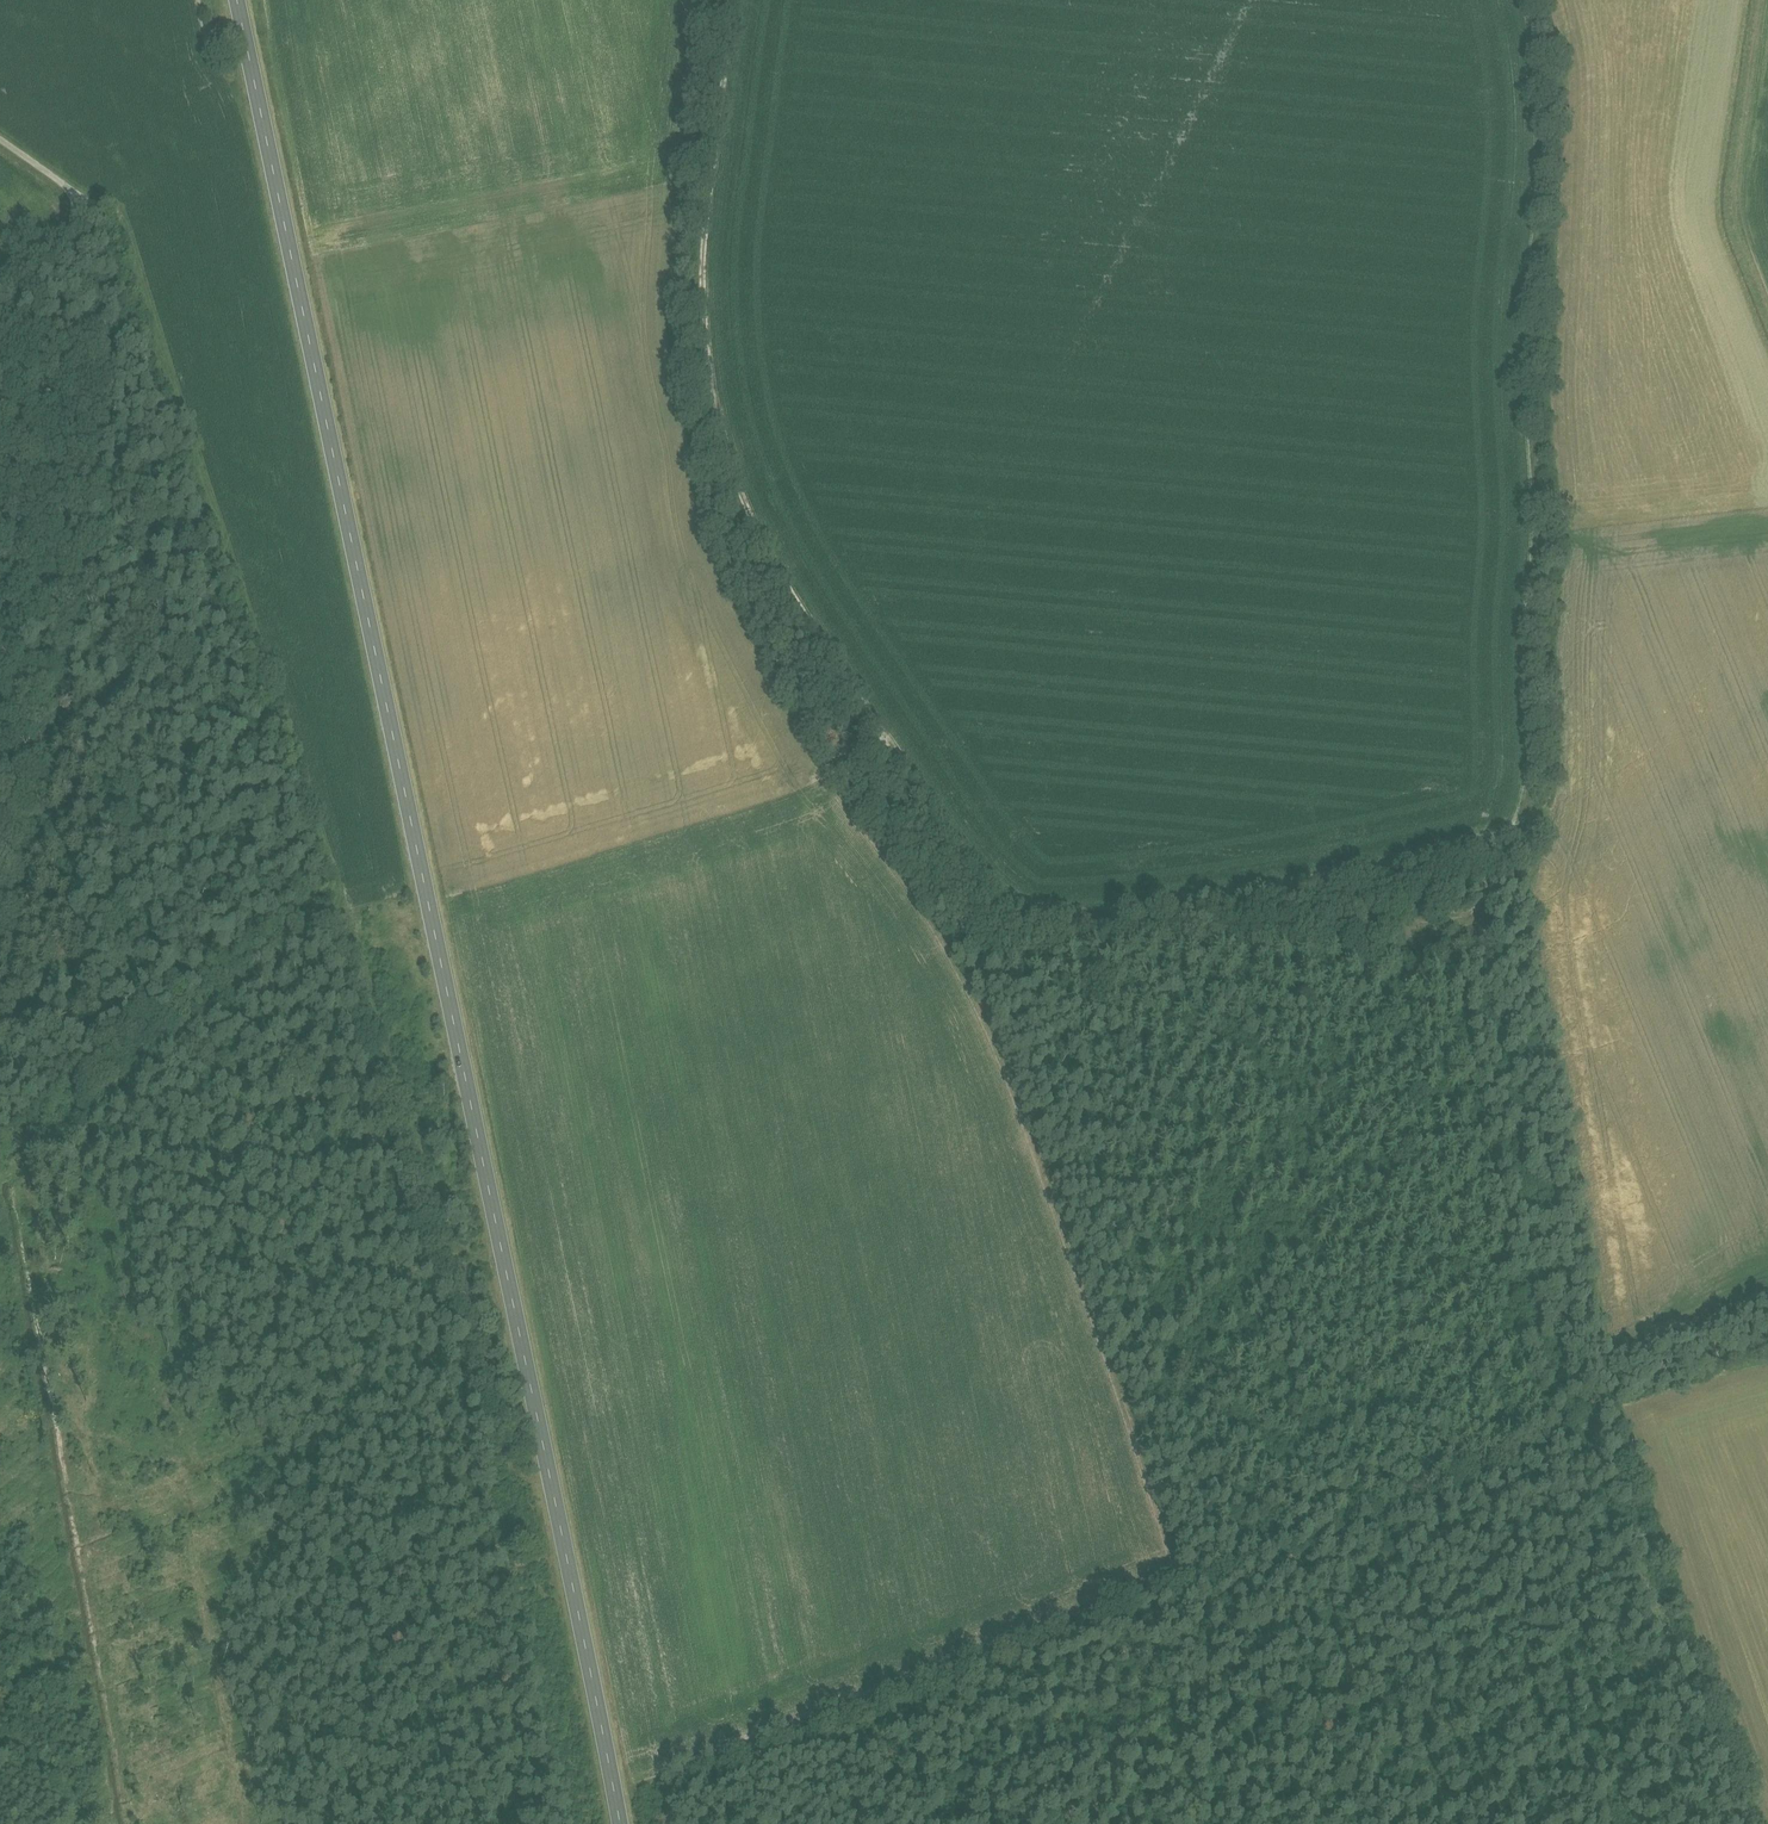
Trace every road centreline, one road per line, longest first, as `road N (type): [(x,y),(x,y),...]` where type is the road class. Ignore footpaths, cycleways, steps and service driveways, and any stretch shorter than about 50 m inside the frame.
road 1 (secondary): [(237,0),(620,1823)]
road 2 (track): [(743,0),(706,261),(714,390),(727,446),(794,595),(992,900),(1020,917),(1103,919),(1310,889),(1530,835)]
road 3 (unclassified): [(0,140),(82,197),(82,213),(0,282)]

